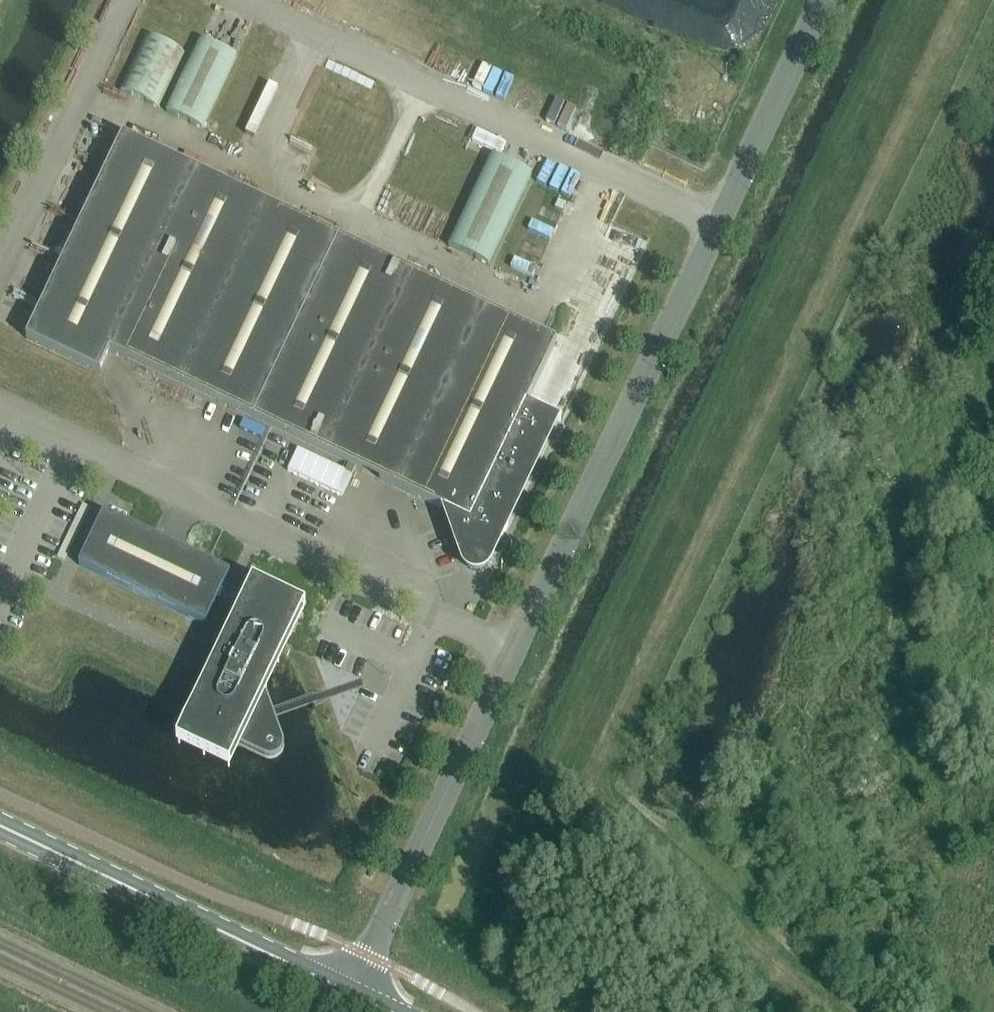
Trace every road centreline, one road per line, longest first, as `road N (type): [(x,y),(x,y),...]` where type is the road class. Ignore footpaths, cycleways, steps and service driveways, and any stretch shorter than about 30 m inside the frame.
road 1 (track): [(958,0),(581,775),(831,1011)]
road 2 (unclassified): [(350,993),(824,0)]
road 3 (tertiary): [(350,993),(0,825)]

